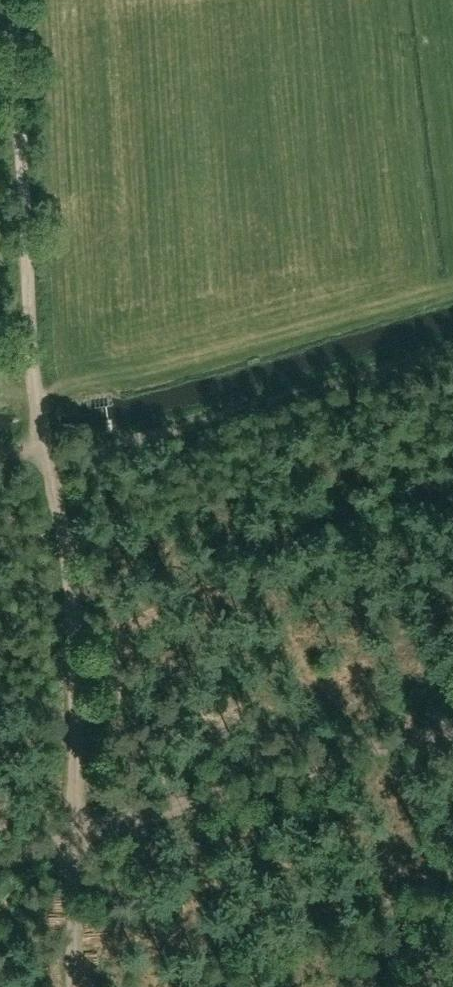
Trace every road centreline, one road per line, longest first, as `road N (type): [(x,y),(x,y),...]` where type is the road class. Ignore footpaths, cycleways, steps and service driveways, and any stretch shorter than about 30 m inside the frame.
road 1 (track): [(14,0),(34,409),(75,605),(71,986)]
road 2 (track): [(452,728),(0,856)]
road 3 (track): [(452,349),(188,425),(43,453)]

